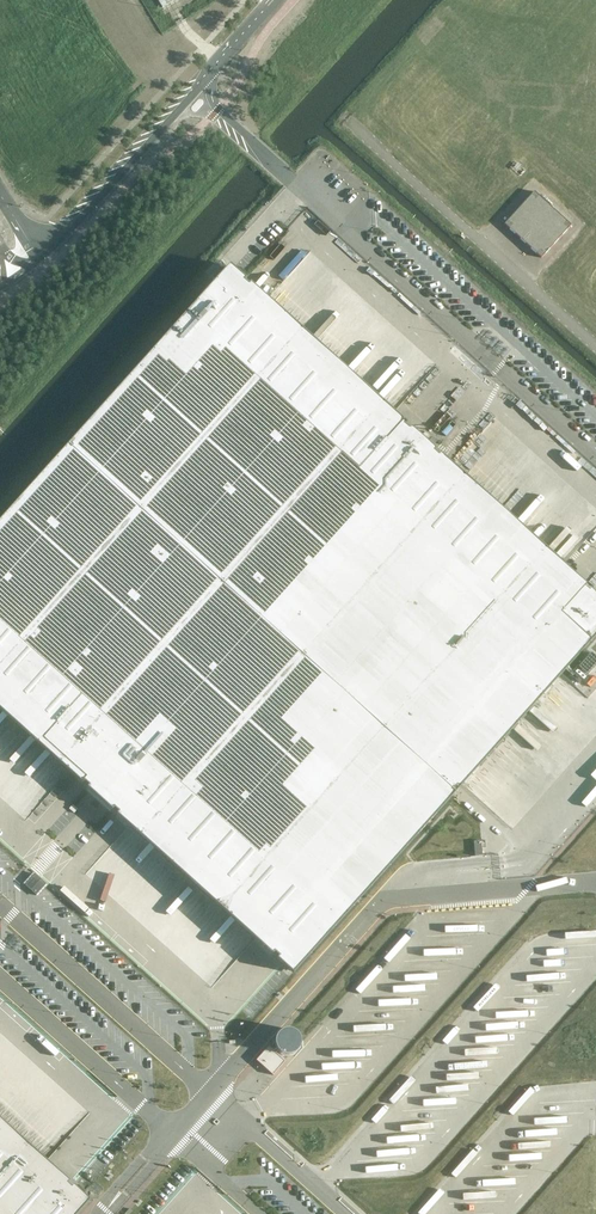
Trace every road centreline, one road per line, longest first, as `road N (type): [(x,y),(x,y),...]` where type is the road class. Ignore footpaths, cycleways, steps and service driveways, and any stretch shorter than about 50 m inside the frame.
road 1 (unclassified): [(595,454),(218,109),(207,73)]
road 2 (unclassified): [(210,1093),(383,899),(595,881)]
road 3 (unclassified): [(0,905),(210,1093)]
road 4 (tertiary): [(38,255),(207,73)]
road 5 (unclassified): [(173,1134),(0,978)]
road 6 (unclassified): [(210,1093),(345,1213)]

